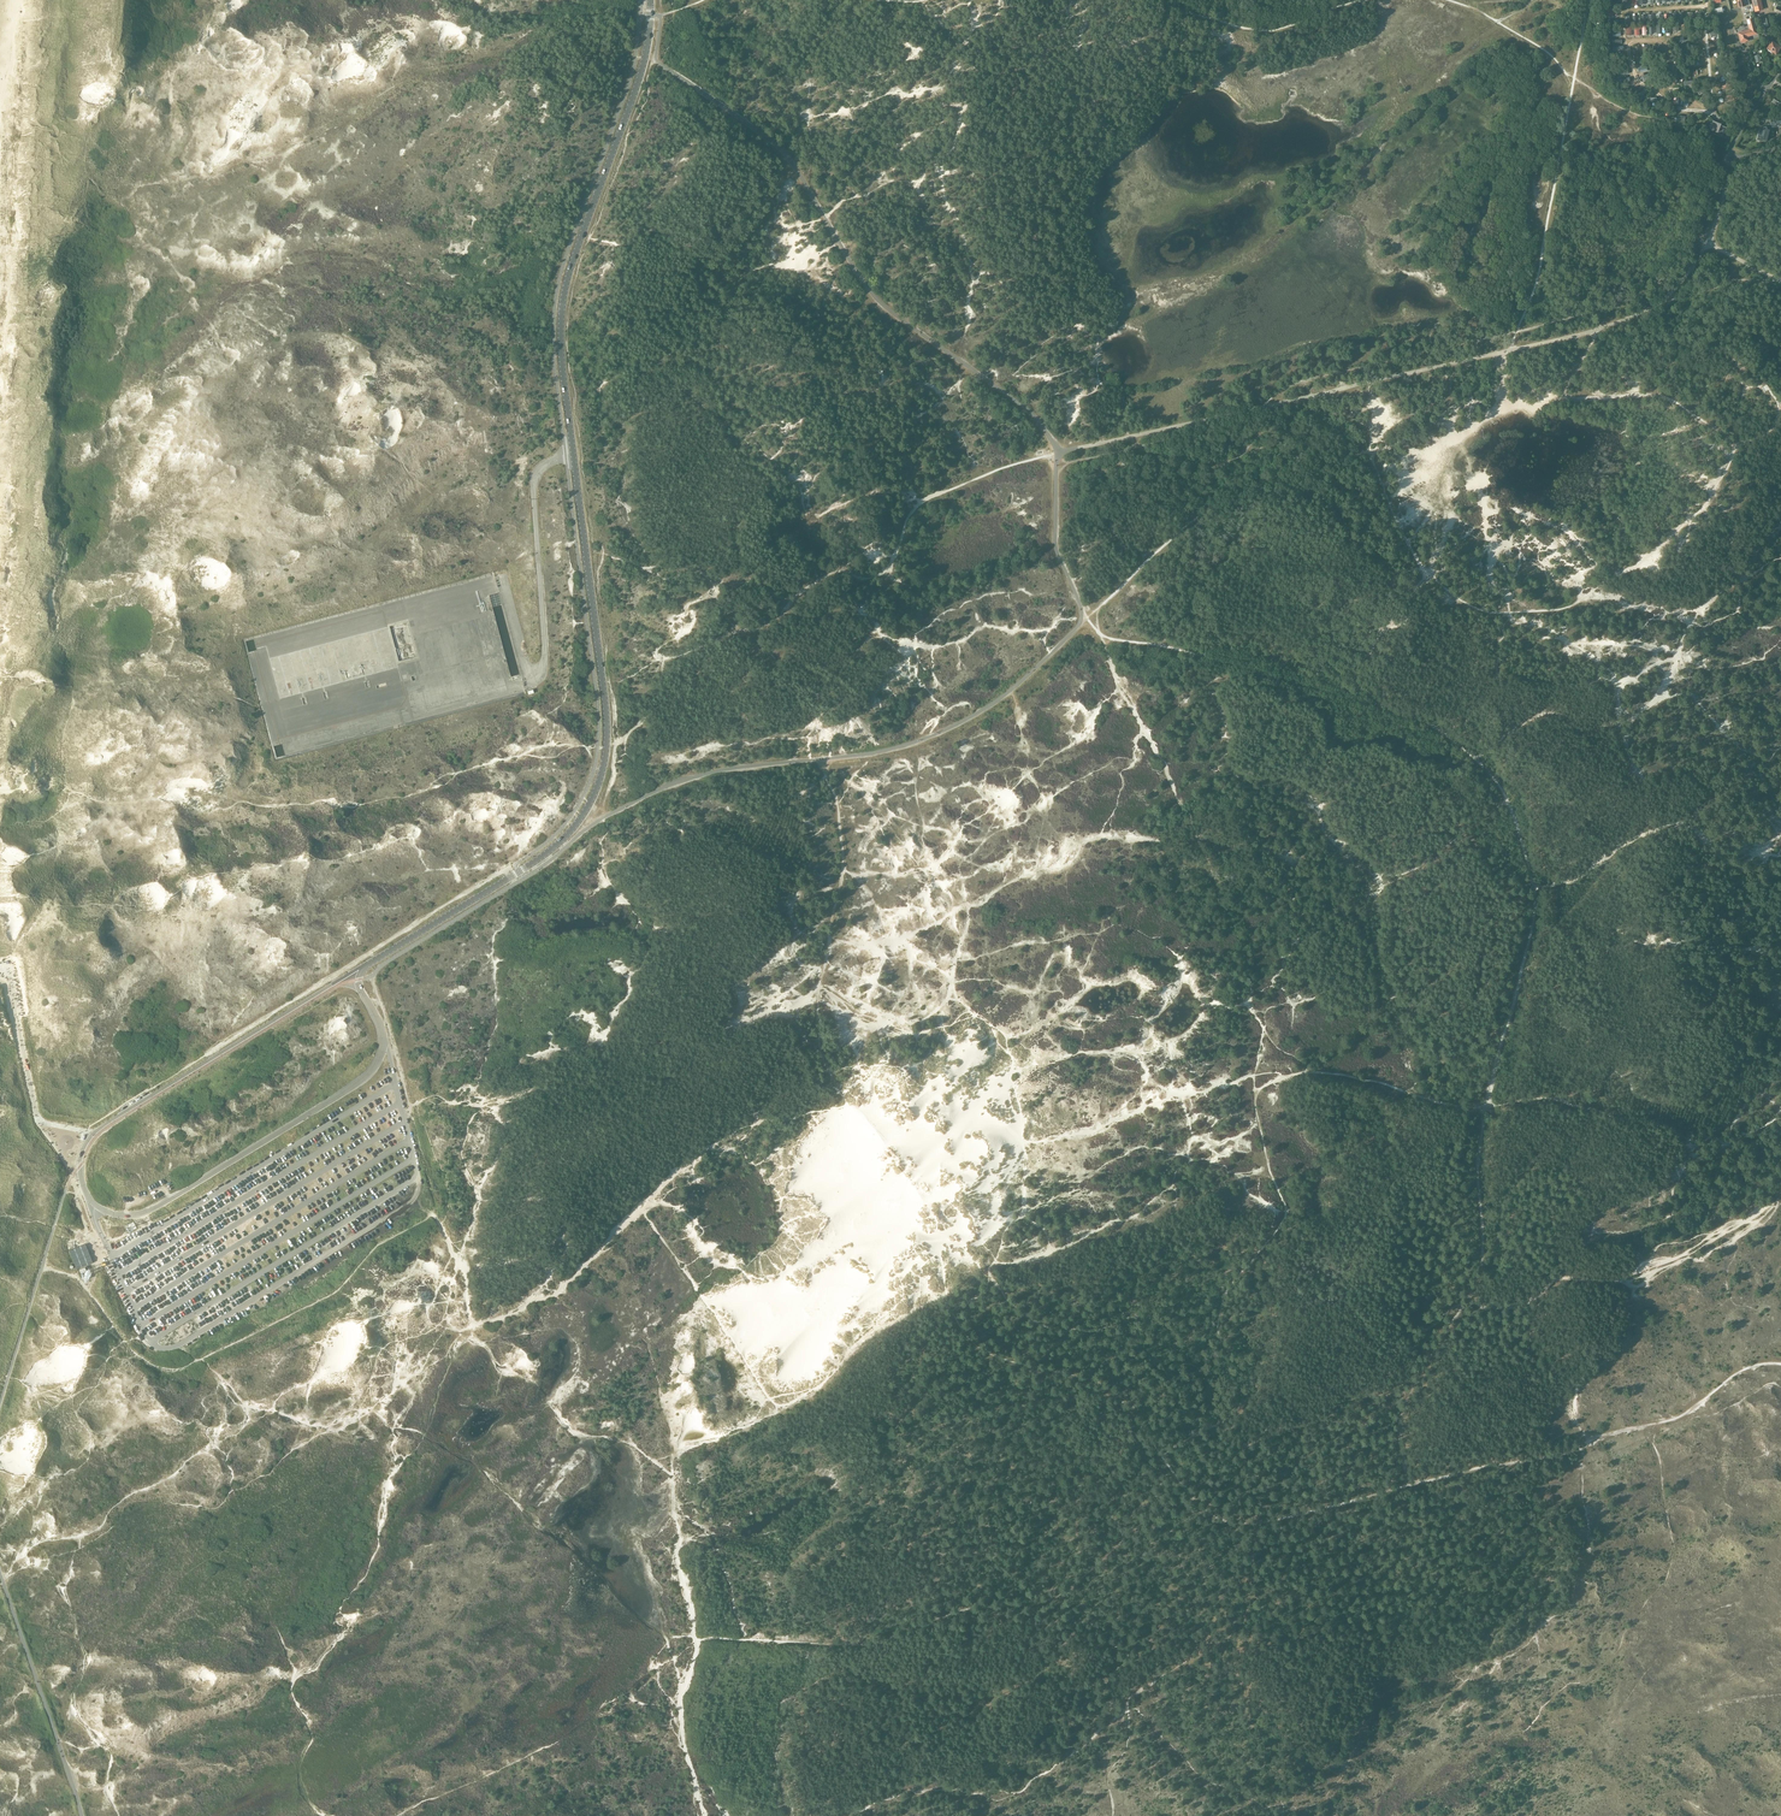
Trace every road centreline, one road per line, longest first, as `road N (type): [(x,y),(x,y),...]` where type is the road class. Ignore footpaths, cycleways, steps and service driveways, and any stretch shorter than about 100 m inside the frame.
road 1 (tertiary): [(366,965),(95,1132),(79,1162),(91,1200),(114,1214),(143,1214),(361,1081),(382,1042),(359,986),(363,969)]
road 2 (tertiary): [(366,965),(549,852),(595,791),(607,726),(573,456)]
road 3 (track): [(1081,616),(1109,639),(1188,652),(1428,723),(1498,786),(1533,884)]
road 4 (tertiary): [(573,456),(562,303),(642,66),(650,0)]
road 5 (track): [(1484,1106),(1478,1281),(1401,1406),(1407,1487)]
road 6 (track): [(1533,884),(1516,993),(1484,1106)]

